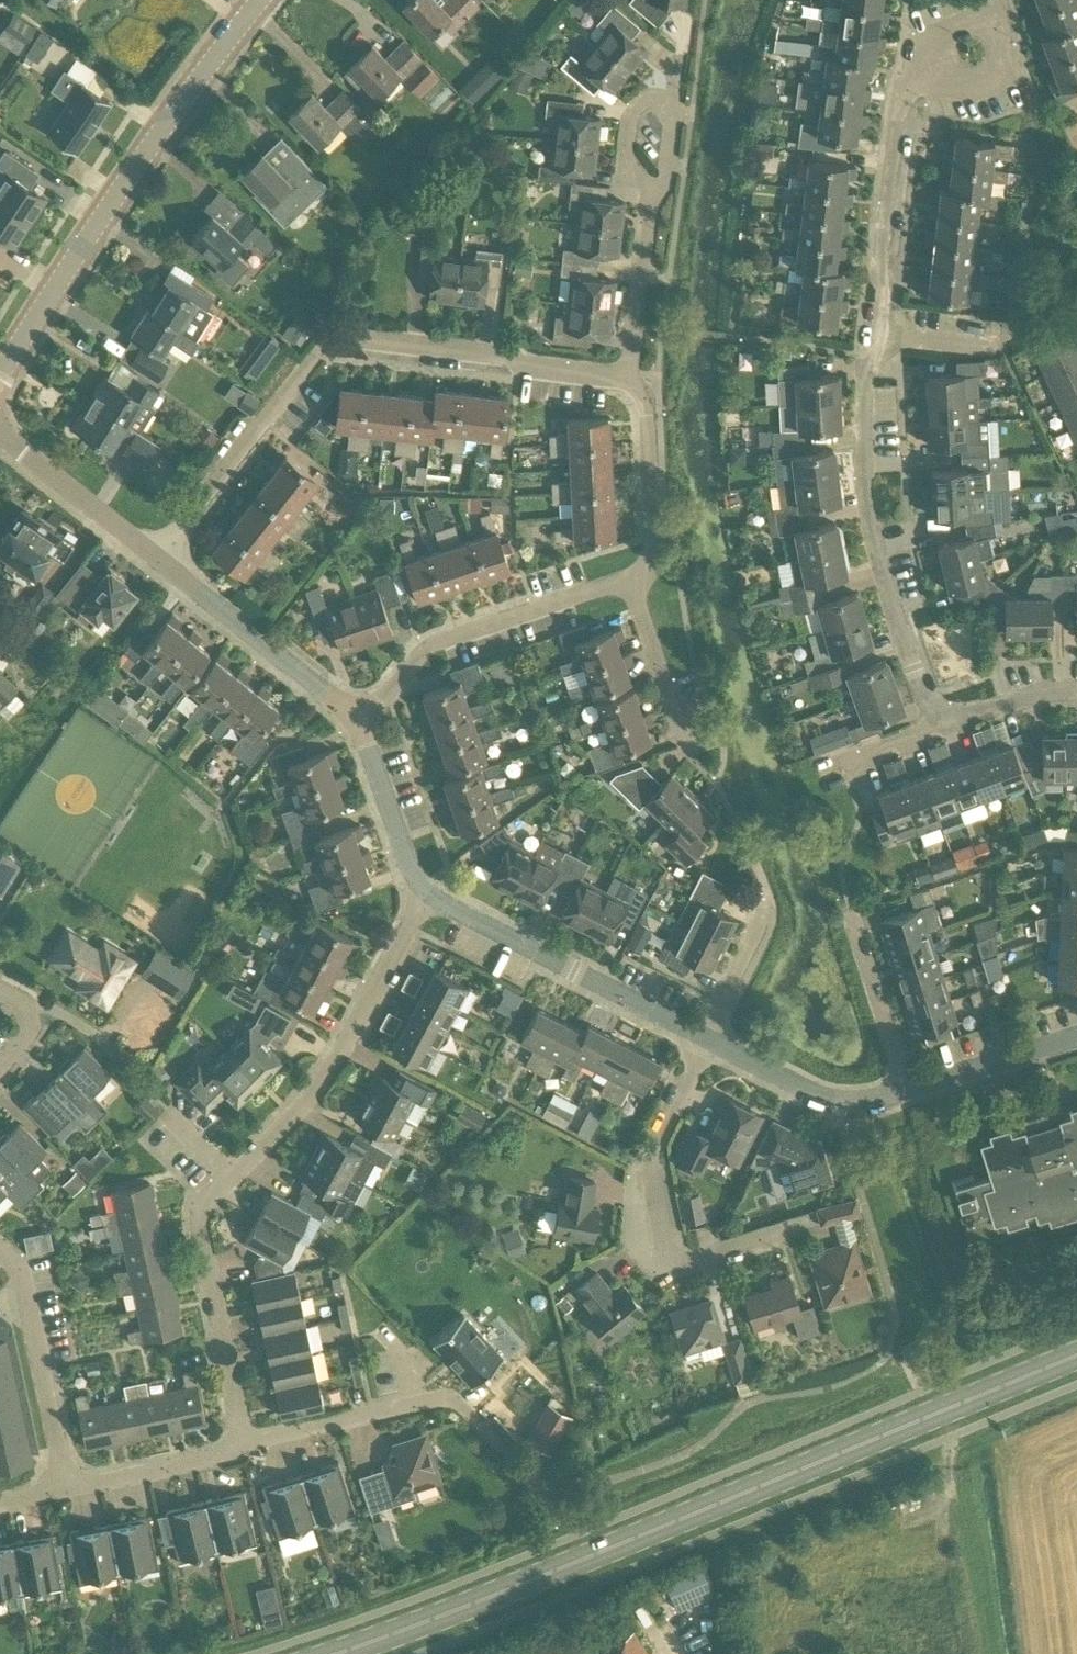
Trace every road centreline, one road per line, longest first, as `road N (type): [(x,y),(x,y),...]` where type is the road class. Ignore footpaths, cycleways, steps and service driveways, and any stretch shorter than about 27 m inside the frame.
road 1 (primary): [(335,1653),(1076,1358)]
road 2 (residential): [(241,1442),(203,1210),(310,1101),(426,894)]
road 3 (residential): [(161,561),(352,344),(370,339),(513,357),(532,369),(628,380)]
road 4 (residential): [(0,377),(200,74),(260,0)]
road 5 (residential): [(810,1230),(690,1269),(651,1256),(638,1222),(640,1192),(710,1041)]
road 6 (residential): [(940,716),(927,704),(870,523),(862,409),(881,335)]
road 7 (residential): [(551,1500),(450,1399),(241,1442)]
road 8 (residential): [(710,1041),(426,894)]
road 9 (residential): [(360,722),(432,643),(627,577)]
road 10 (residential): [(903,88),(911,42),(992,5),(1015,78),(972,93)]
road 11 (residential): [(360,722),(161,561)]
road 12 (residential): [(66,1493),(22,1283),(0,1252)]
road 13 (residential): [(881,335),(888,281),(880,270),(903,88)]
road 14 (residential): [(627,577),(655,559),(648,406),(628,380)]
road 15 (residential): [(907,1097),(836,1103),(710,1041)]
road 16 (residential): [(161,561),(0,435)]
road 17 (residential): [(847,906),(907,1097)]
road 18 (residential): [(628,380),(655,193)]
road 19 (residential): [(66,1493),(224,1456),(241,1442)]
road 20 (residential): [(426,894),(360,722)]
road 21 (residential): [(686,750),(627,577)]
road 22 (residential): [(1076,1041),(907,1097)]
road 23 (residential): [(940,716),(1076,691)]
road 24 (residential): [(672,98),(652,96),(634,108),(629,159),(655,193)]

